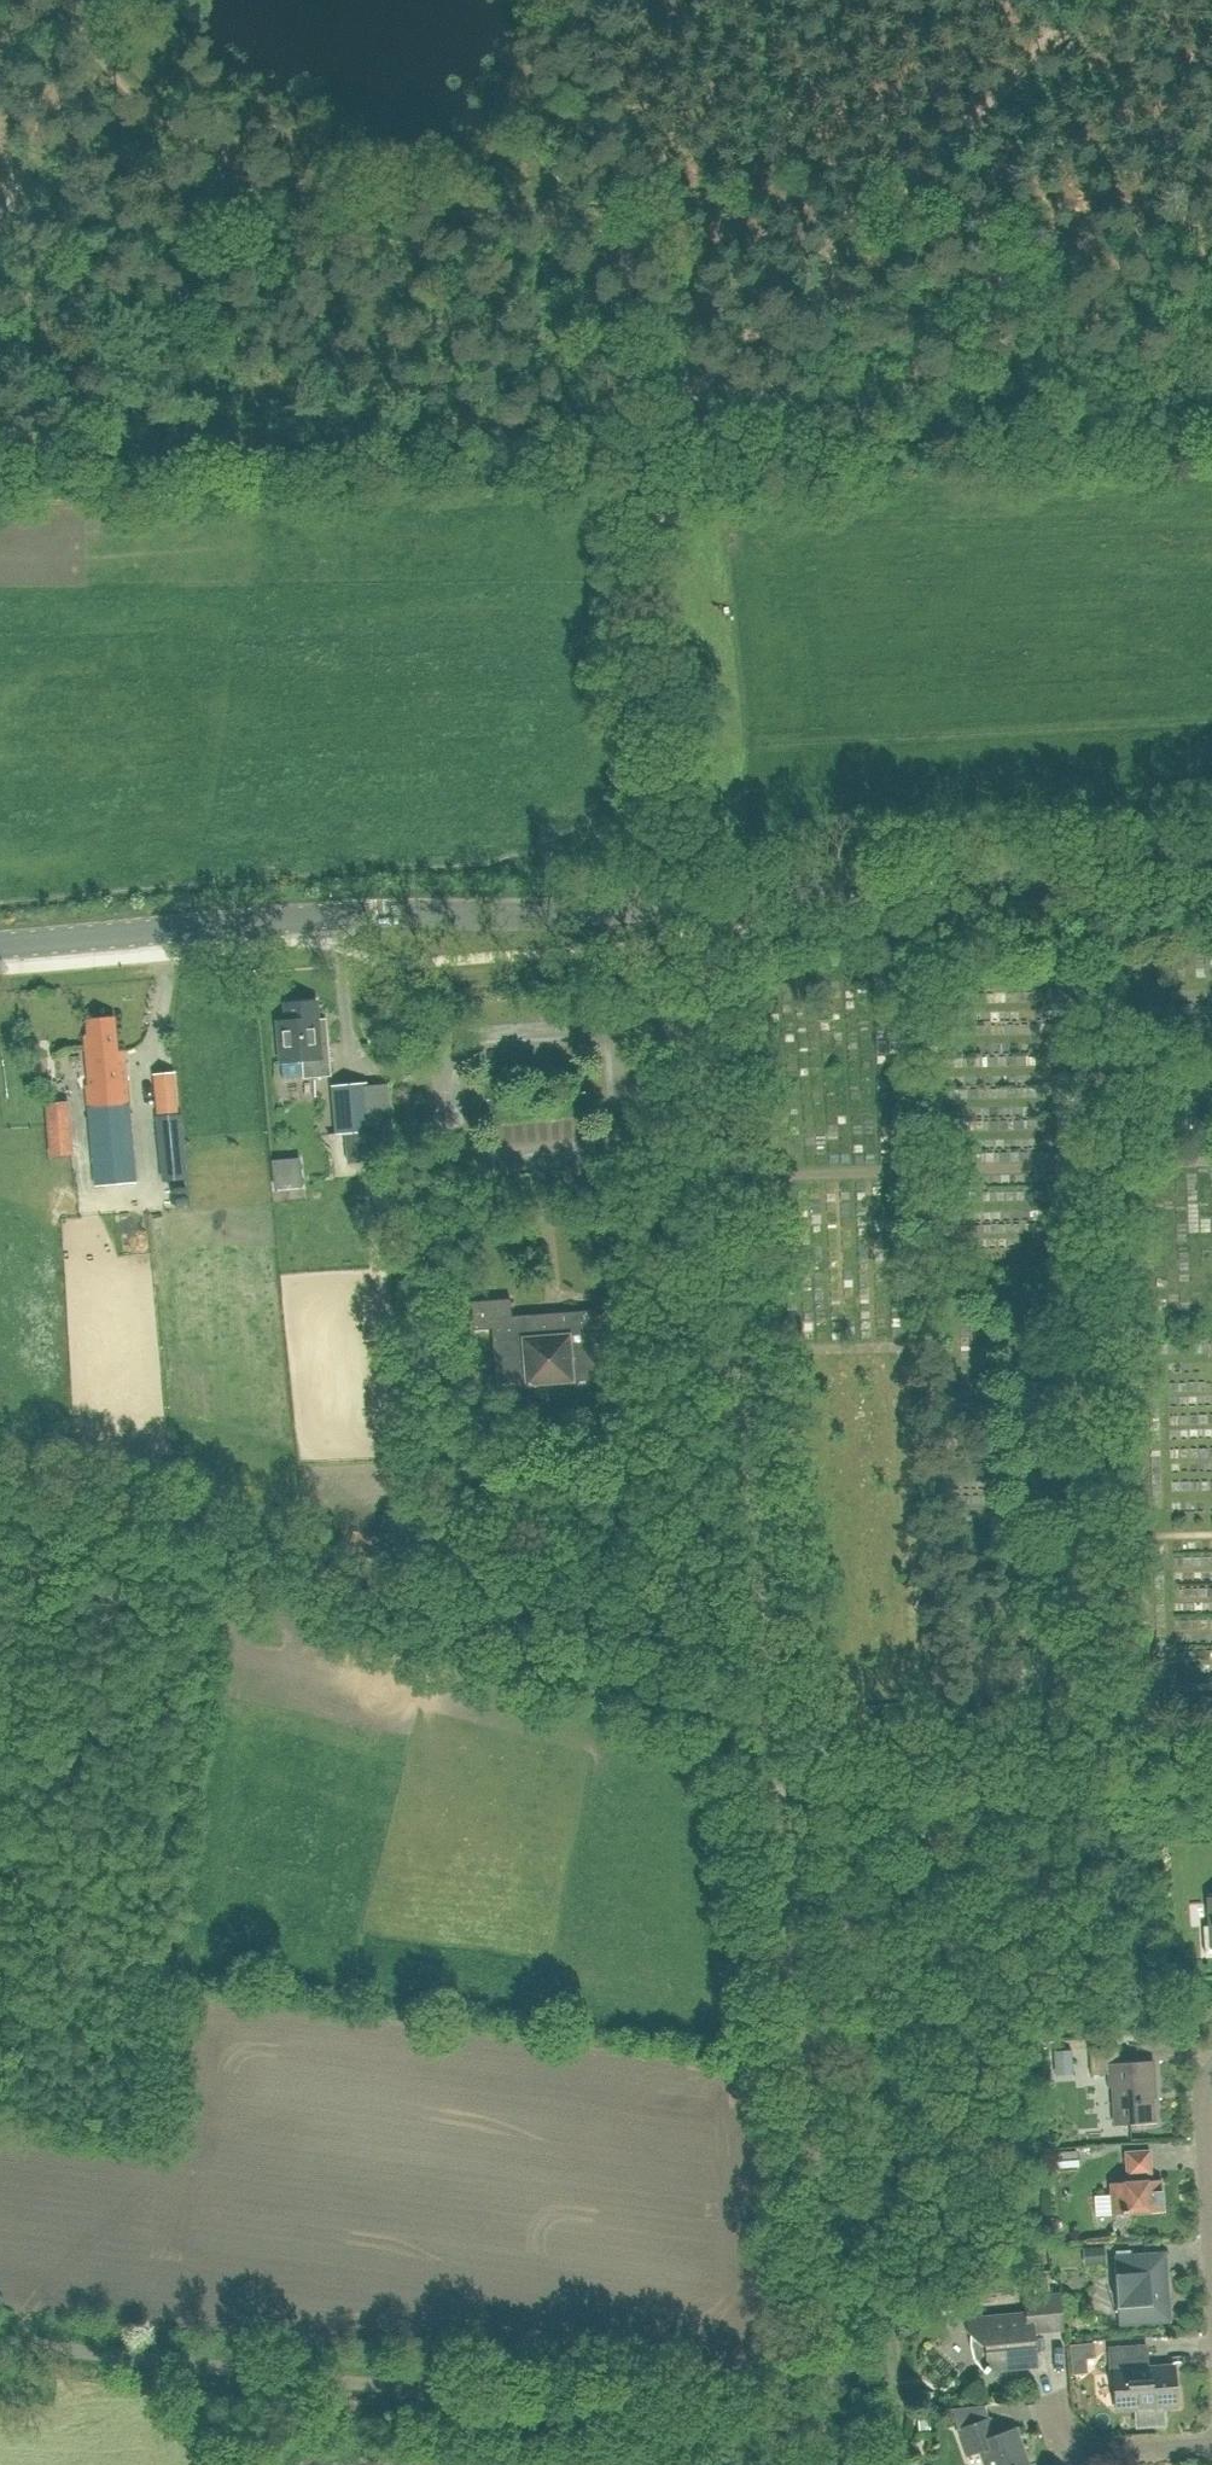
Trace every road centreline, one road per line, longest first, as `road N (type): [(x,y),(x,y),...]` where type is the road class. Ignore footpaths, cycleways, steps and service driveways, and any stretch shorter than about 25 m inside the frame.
road 1 (unclassified): [(708,1017),(774,1727)]
road 2 (secondary): [(0,943),(346,911),(518,916),(695,901)]
road 3 (secondary): [(695,901),(1211,855)]
road 4 (track): [(660,904),(622,489),(635,452)]
road 5 (track): [(773,311),(1100,0)]
road 6 (track): [(635,452),(773,311)]
road 7 (residential): [(1081,2453),(1211,2443)]
road 8 (residential): [(1211,2206),(1211,2080)]

